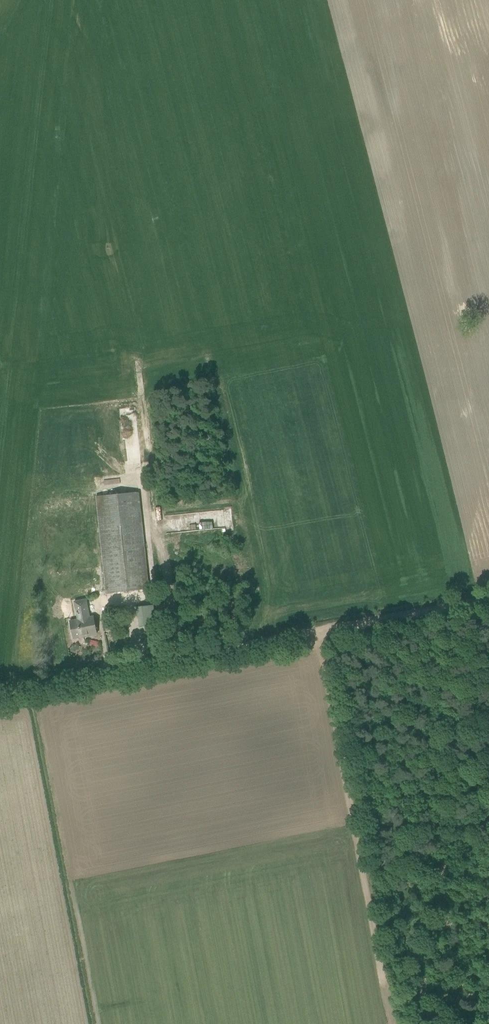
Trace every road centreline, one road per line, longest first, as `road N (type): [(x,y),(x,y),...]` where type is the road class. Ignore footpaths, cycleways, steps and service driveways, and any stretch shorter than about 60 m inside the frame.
road 1 (track): [(321,633),(0,695)]
road 2 (track): [(361,840),(321,633)]
road 3 (track): [(396,1023),(361,840)]
road 4 (track): [(488,600),(321,633)]
road 5 (track): [(361,840),(488,818)]

